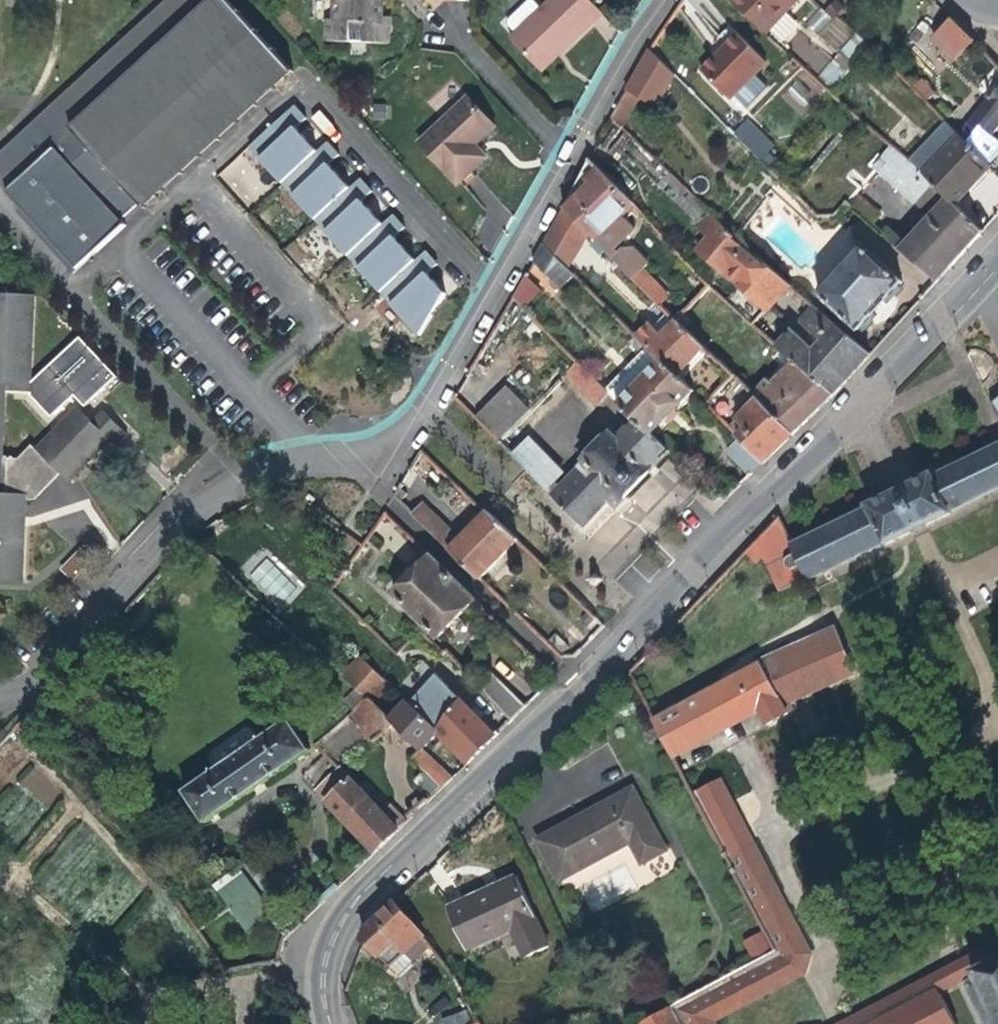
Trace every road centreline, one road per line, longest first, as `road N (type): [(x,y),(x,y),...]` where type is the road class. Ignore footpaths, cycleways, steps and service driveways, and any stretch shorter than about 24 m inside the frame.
road 1 (tertiary): [(330,1023),(327,958),(352,904),(643,621),(997,250)]
road 2 (residential): [(572,152),(422,411),(358,470),(290,458),(214,484),(37,681),(0,693)]
road 3 (residential): [(444,20),(572,152)]
road 4 (residential): [(660,0),(572,152)]

